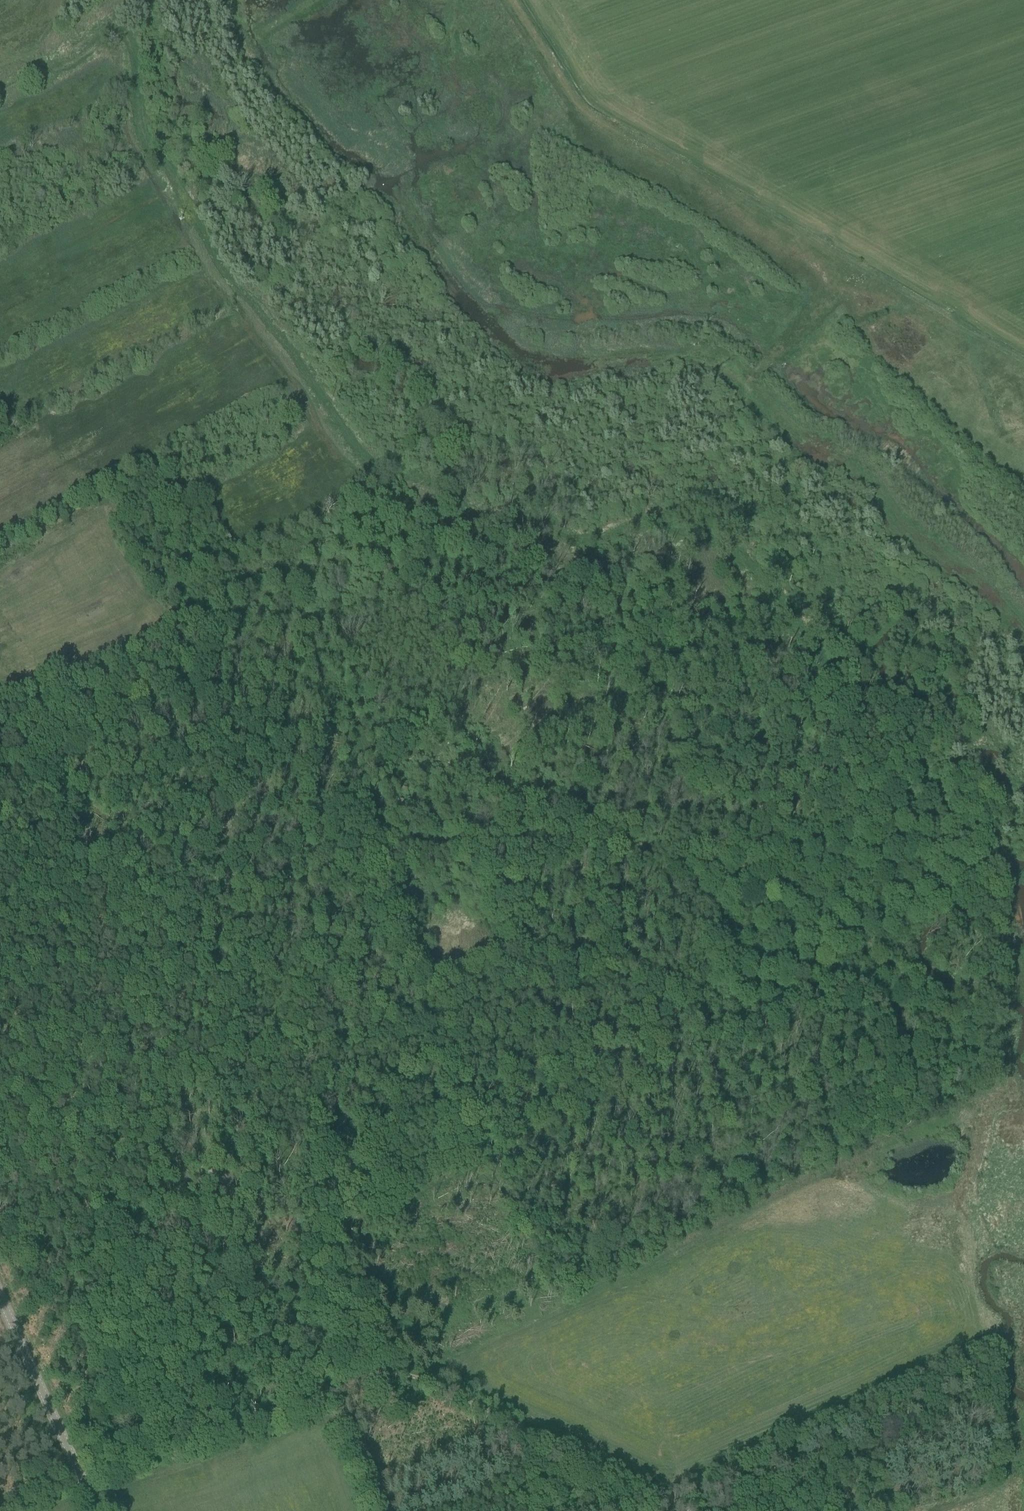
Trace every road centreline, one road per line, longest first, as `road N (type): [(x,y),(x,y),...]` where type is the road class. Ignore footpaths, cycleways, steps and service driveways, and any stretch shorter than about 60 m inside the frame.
road 1 (track): [(689,1510),(399,1365),(82,1481)]
road 2 (tertiary): [(96,1510),(0,1296)]

